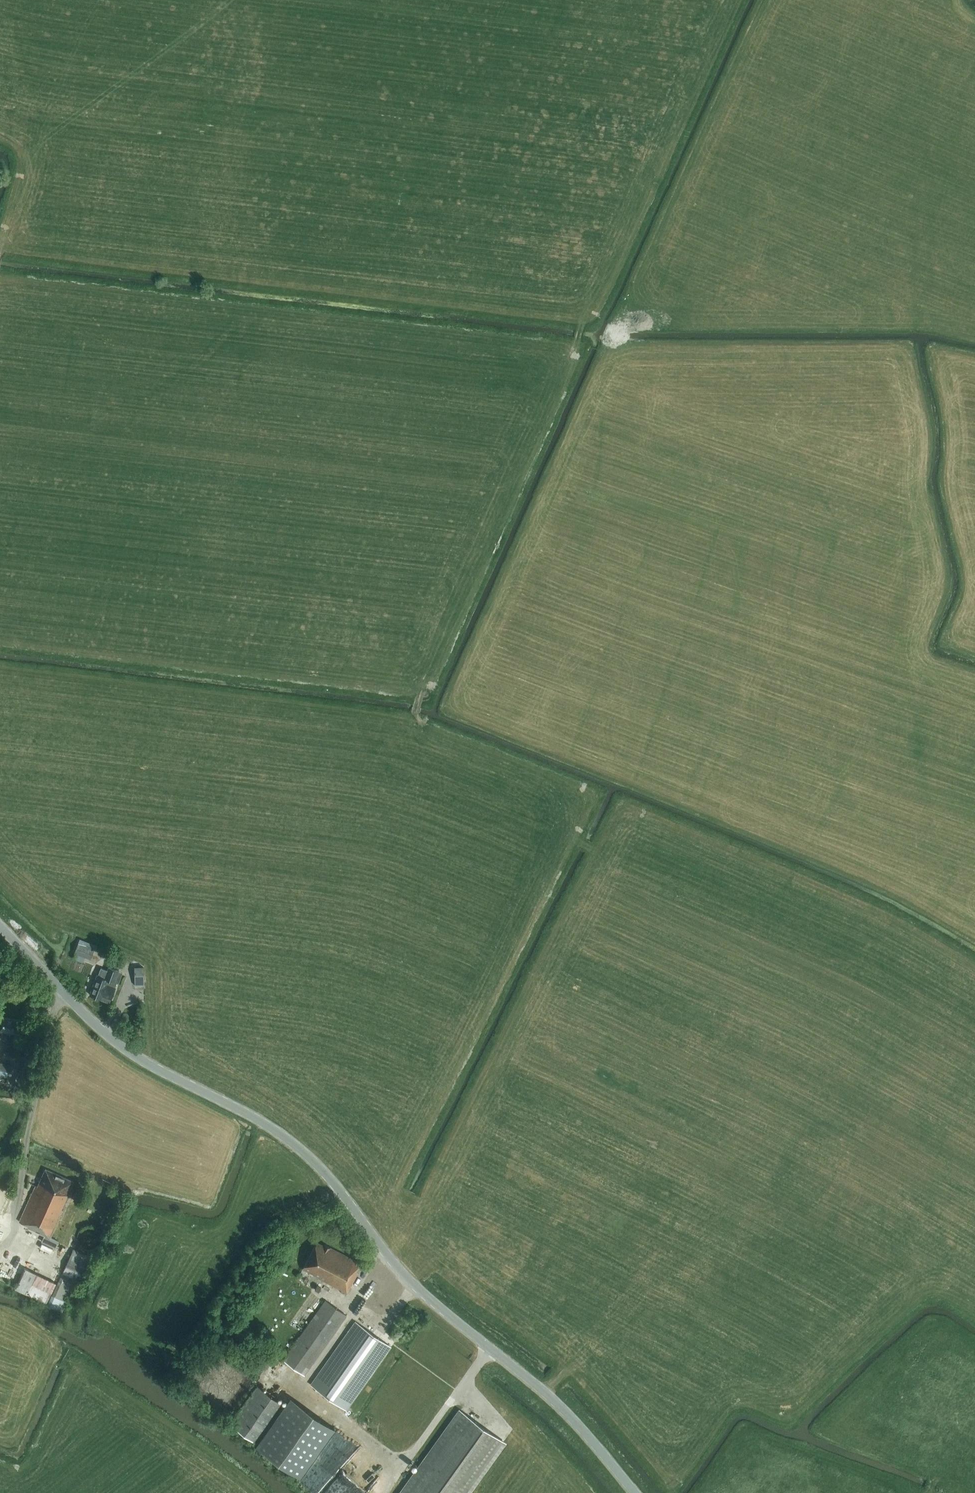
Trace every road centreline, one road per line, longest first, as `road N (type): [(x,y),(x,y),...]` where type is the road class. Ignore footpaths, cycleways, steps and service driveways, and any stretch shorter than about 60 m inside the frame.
road 1 (tertiary): [(635,1492),(548,1396),(408,1279),(311,1160),(252,1116),(109,1037),(0,925)]

